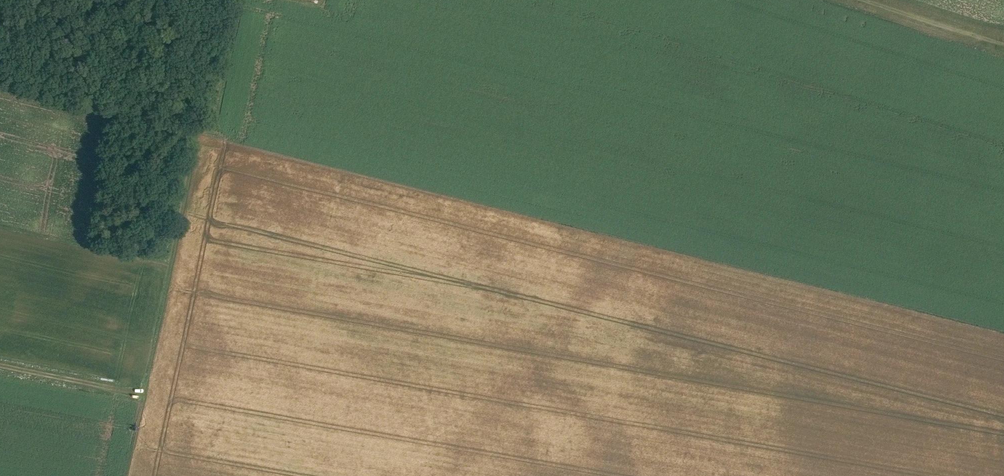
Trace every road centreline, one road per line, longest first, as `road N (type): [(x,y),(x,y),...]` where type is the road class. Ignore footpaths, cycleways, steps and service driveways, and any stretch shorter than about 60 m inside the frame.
road 1 (track): [(858,0),(1003,46)]

